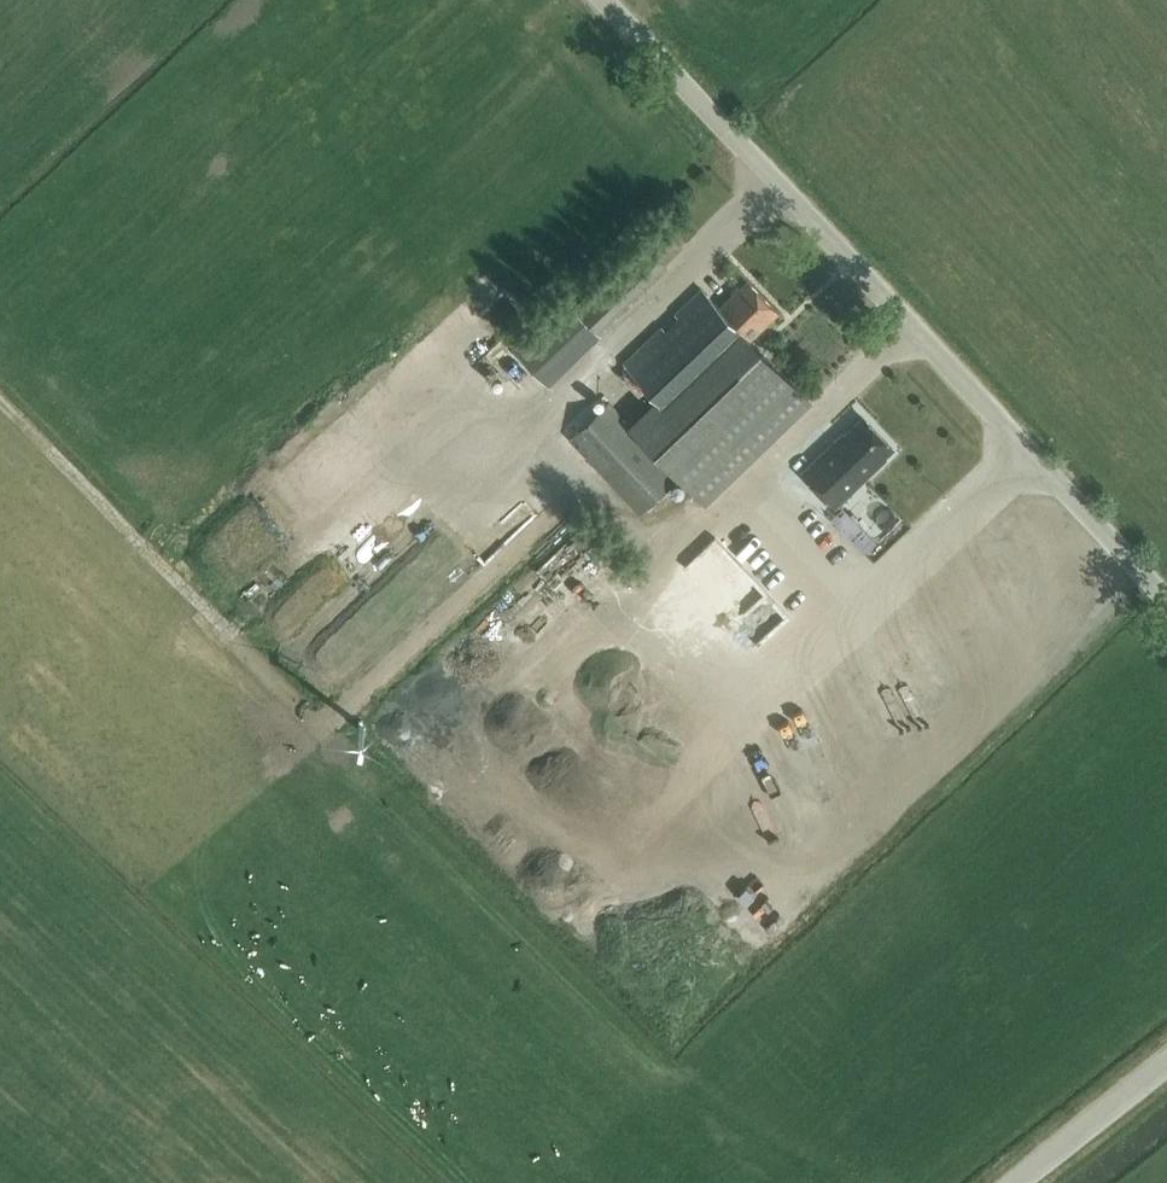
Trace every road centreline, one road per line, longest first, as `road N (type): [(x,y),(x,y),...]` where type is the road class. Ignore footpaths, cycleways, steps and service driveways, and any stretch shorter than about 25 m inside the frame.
road 1 (unclassified): [(1166,598),(605,0)]
road 2 (unclassified): [(1016,1182),(1166,1063)]

